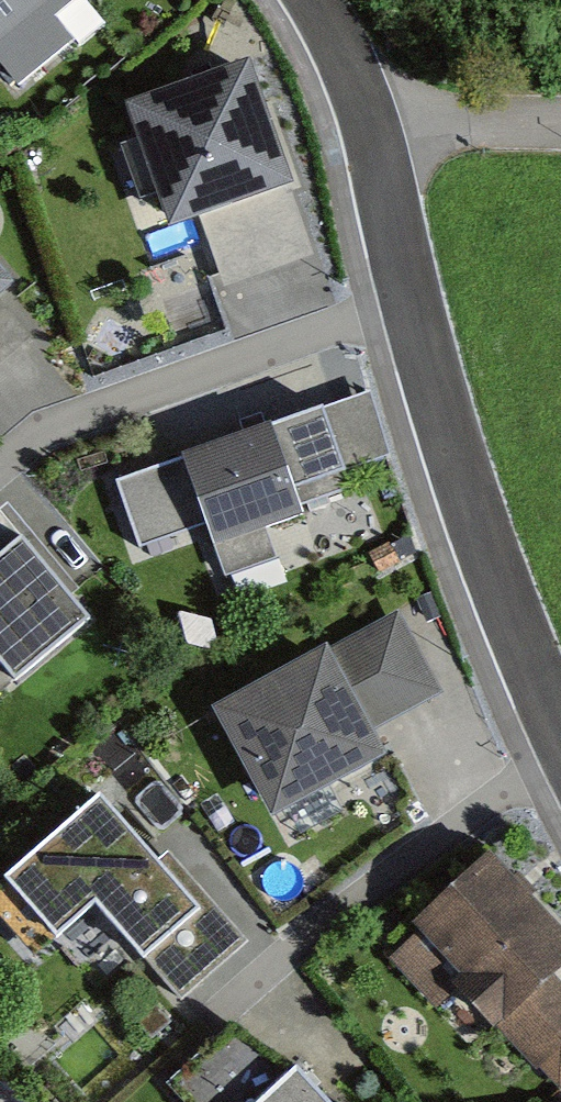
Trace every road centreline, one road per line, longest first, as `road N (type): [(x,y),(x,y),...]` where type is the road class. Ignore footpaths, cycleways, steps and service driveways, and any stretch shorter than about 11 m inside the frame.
road 1 (residential): [(560,724),(509,610),(409,297),(367,116)]
road 2 (residential): [(367,116),(560,124)]
road 3 (residential): [(367,116),(330,22),(311,0)]

